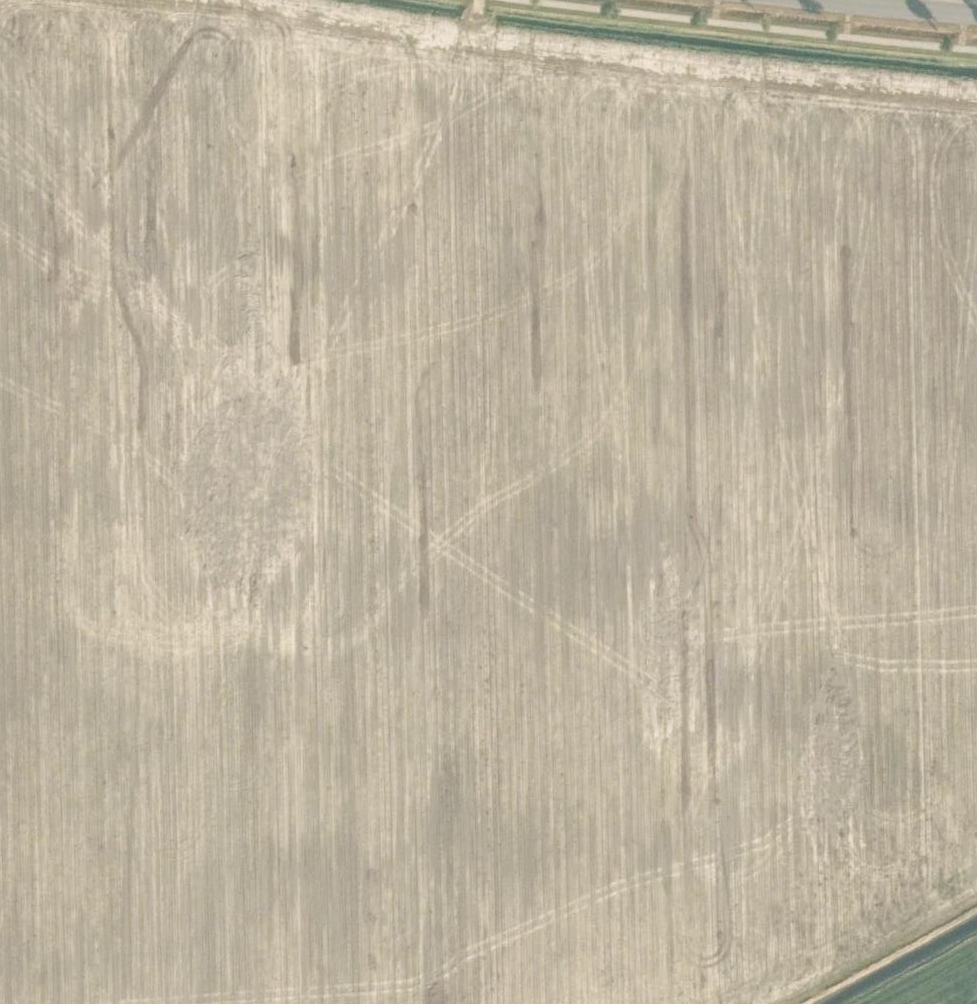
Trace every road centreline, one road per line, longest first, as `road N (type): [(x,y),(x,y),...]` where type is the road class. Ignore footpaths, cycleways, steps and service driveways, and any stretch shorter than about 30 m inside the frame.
road 1 (tertiary): [(976,12),(853,0)]

